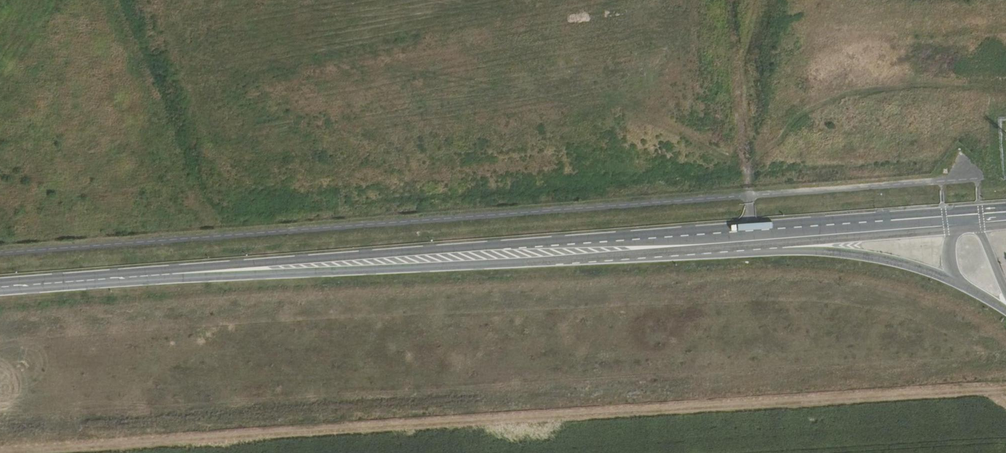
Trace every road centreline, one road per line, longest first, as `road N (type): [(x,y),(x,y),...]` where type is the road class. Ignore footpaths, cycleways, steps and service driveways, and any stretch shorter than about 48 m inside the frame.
road 1 (track): [(1005,385),(0,449)]
road 2 (secondary): [(965,215),(170,276)]
road 3 (secondary): [(170,276),(640,257)]
road 4 (secondary): [(640,257),(855,256),(957,283)]
road 5 (secondary): [(640,257),(956,232)]
road 6 (secondary): [(170,276),(0,289)]

